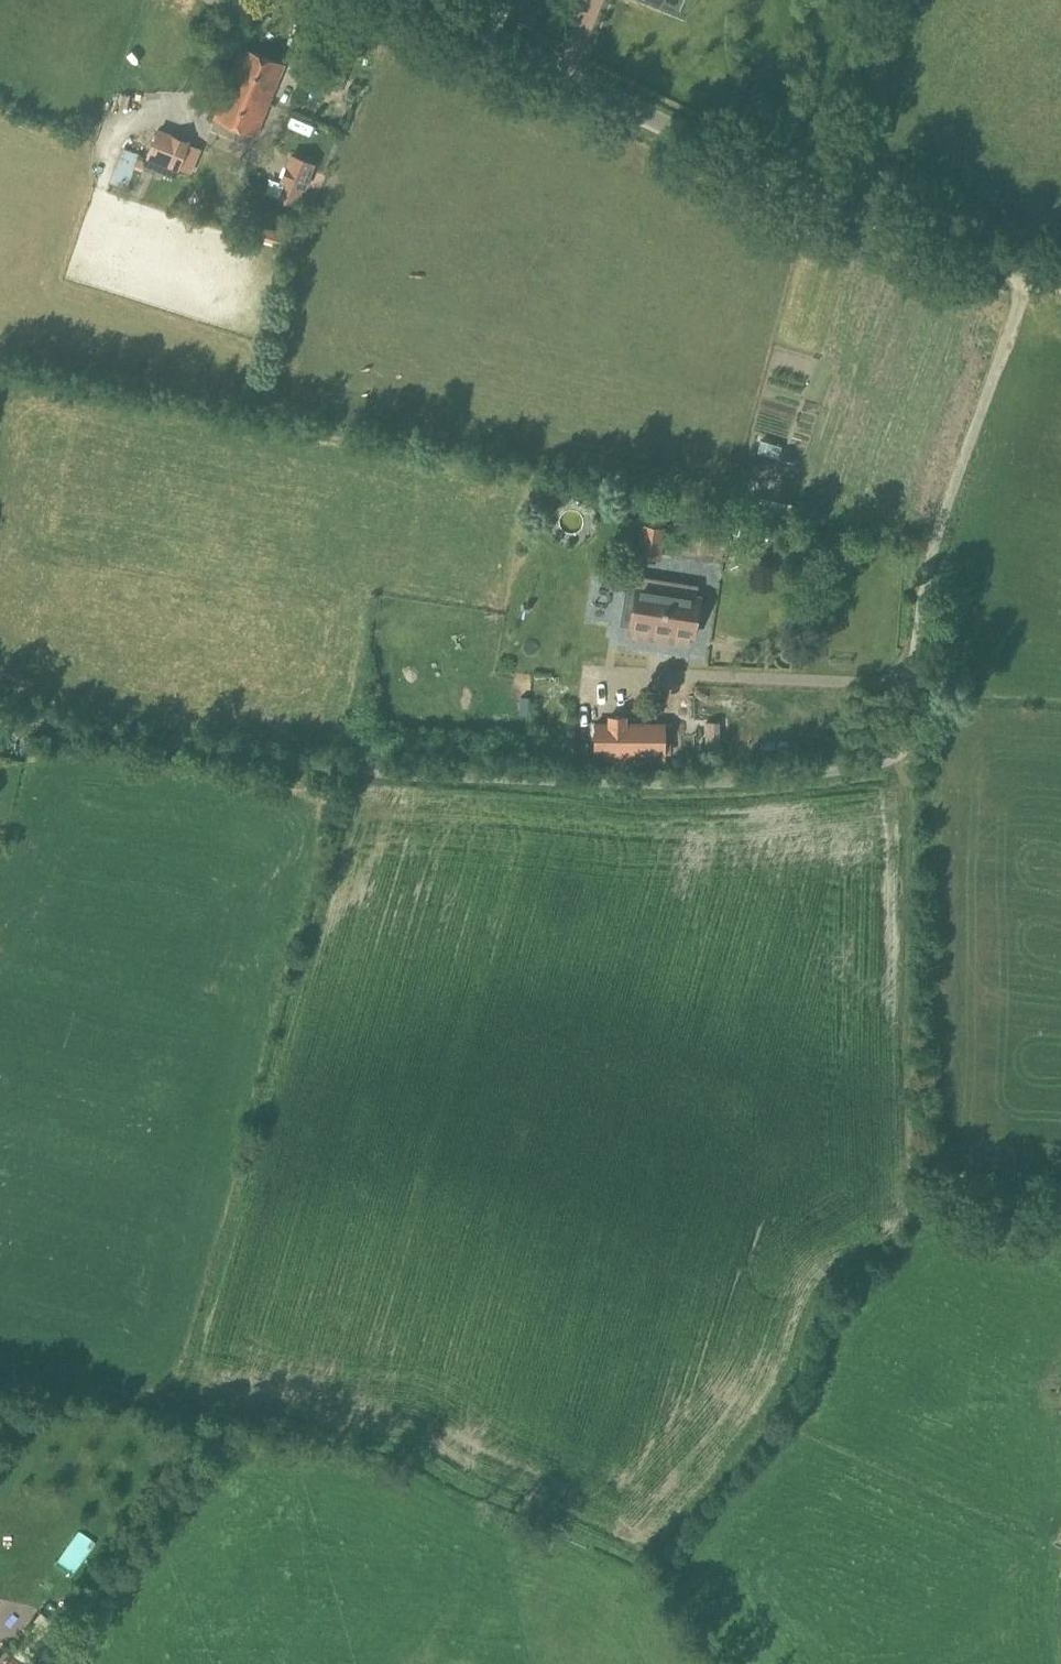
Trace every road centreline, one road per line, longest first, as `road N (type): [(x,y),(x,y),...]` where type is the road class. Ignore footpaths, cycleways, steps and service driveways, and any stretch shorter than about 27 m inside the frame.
road 1 (unclassified): [(1060,282),(767,178),(404,0)]

